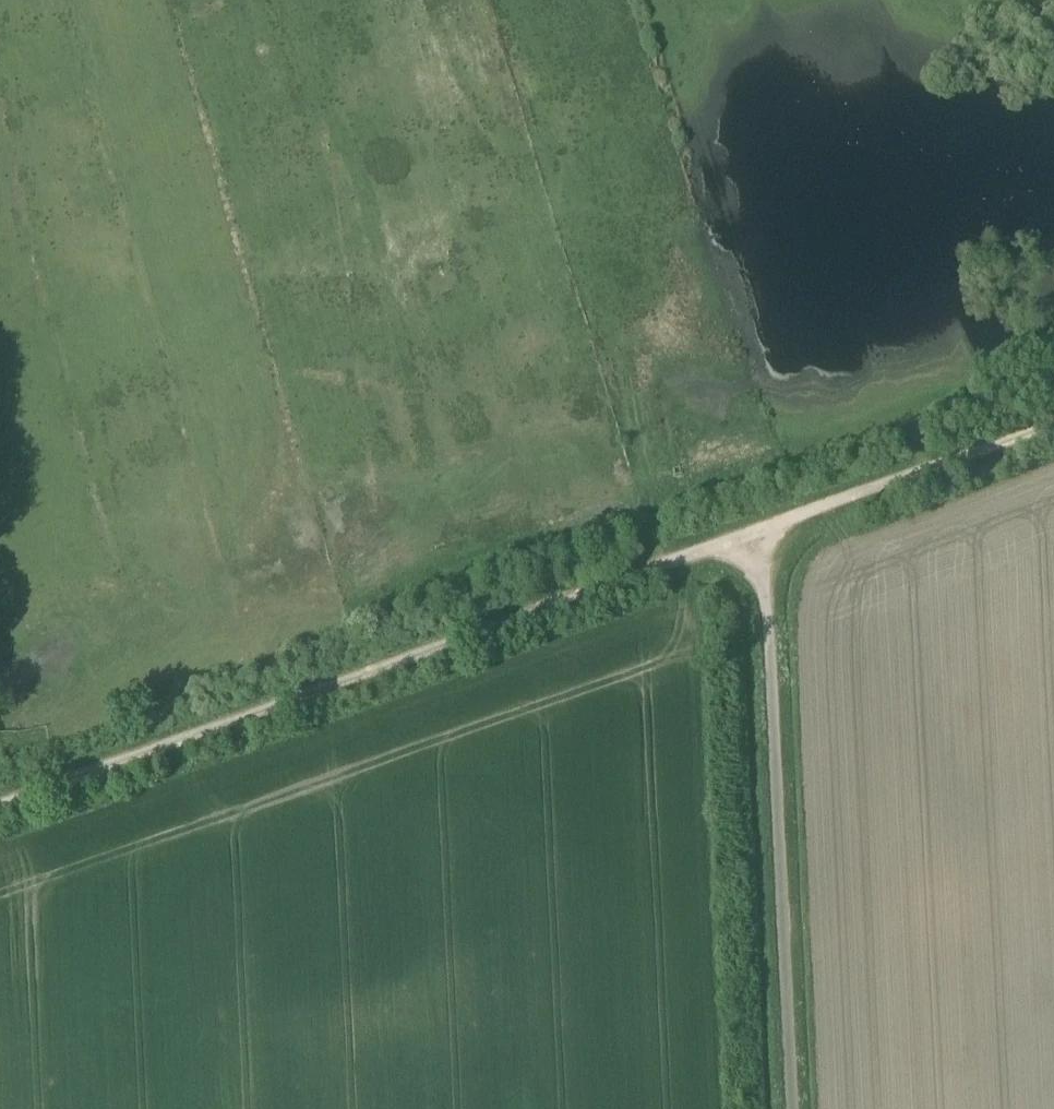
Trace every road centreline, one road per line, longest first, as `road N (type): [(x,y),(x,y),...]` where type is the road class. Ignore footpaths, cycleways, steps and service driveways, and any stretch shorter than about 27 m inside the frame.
road 1 (track): [(1053,425),(0,799)]
road 2 (unclassified): [(769,523),(796,1108)]

